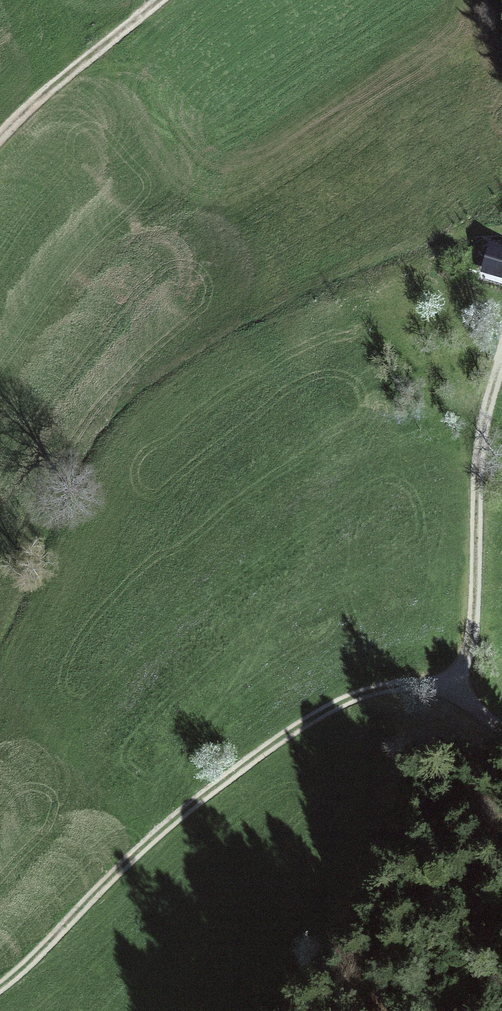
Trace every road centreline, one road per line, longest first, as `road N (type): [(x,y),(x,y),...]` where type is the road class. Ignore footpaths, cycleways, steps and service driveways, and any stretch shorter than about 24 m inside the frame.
road 1 (track): [(0,982),(169,820),(320,711),(404,688),(461,699),(501,731)]
road 2 (track): [(461,699),(472,659),(480,487),(501,333)]
road 3 (track): [(0,135),(157,0)]

